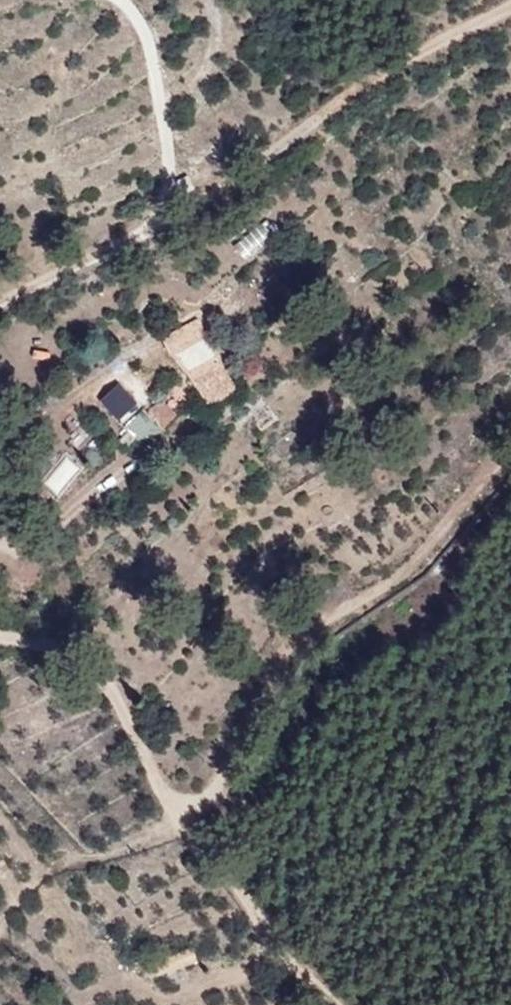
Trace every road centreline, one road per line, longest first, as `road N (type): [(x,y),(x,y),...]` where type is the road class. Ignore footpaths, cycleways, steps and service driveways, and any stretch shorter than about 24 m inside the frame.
road 1 (track): [(0,310),(510,6)]
road 2 (track): [(0,636),(66,655),(135,718),(256,908),(342,1004)]
road 3 (track): [(188,811),(225,779),(314,624),(404,576),(510,459)]
road 4 (track): [(148,229),(171,185),(173,127),(147,21),(131,0)]
road 5 (track): [(0,537),(49,540),(139,451)]

